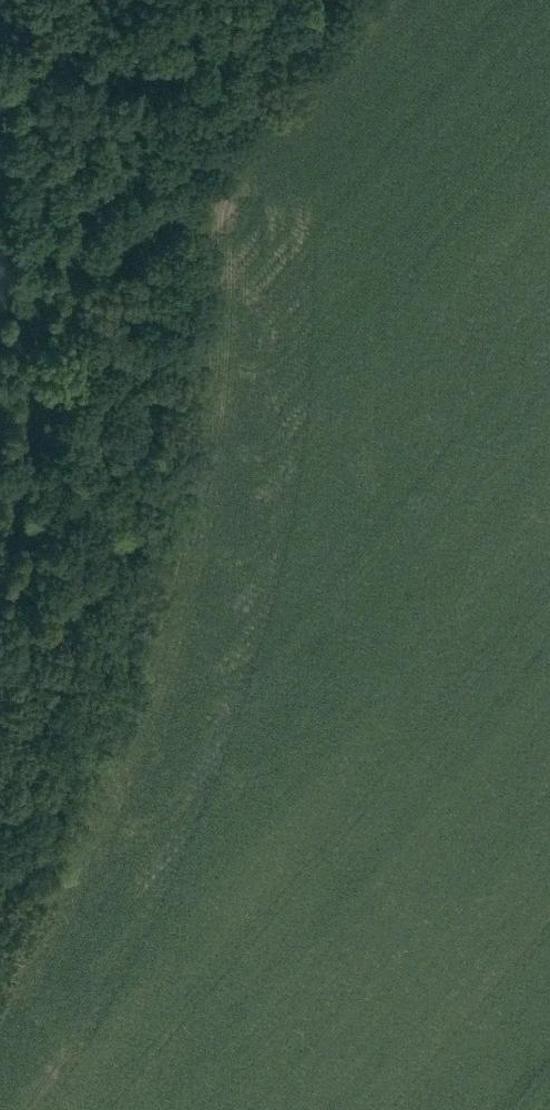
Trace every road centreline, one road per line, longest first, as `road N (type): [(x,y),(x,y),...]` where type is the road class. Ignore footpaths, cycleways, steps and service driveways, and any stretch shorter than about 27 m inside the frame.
road 1 (track): [(20,0),(45,294),(23,465),(0,547)]

